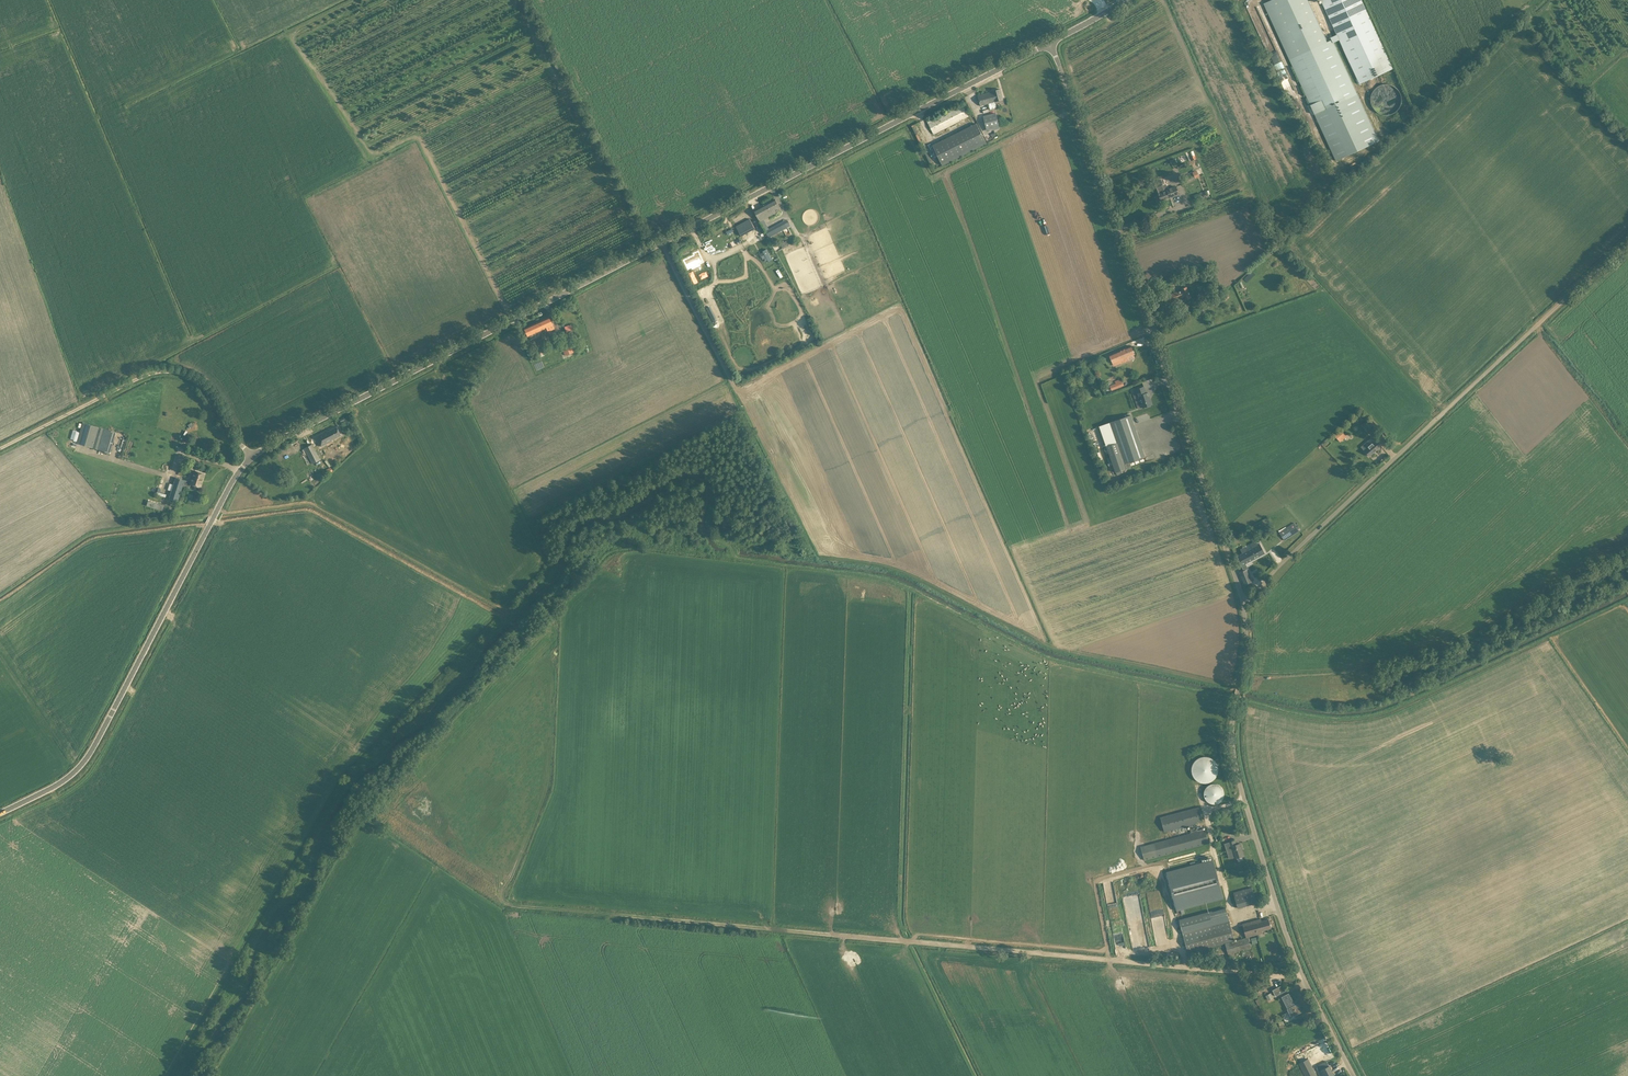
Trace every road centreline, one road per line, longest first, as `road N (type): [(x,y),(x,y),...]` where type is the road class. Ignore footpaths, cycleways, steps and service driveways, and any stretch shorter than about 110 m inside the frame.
road 1 (track): [(179,1075),(242,997),(253,948),(274,914),(300,897),(322,831),(349,785),(478,663),(555,572),(576,523),(647,496),(671,476),(706,477),(709,526),(731,544),(733,559),(892,583),(1046,658),(1321,718),(1390,710),(1627,600)]
road 2 (unclassified): [(0,813),(50,789),(91,752),(252,456),(1051,42)]
road 3 (track): [(1301,973),(510,906)]
road 4 (tertiary): [(1243,603),(1051,42)]
road 5 (unclassified): [(1243,603),(1627,240)]
road 6 (tertiary): [(1354,1075),(1301,973),(1235,763),(1243,603)]
road 7 (track): [(252,456),(201,384),(167,373),(0,451)]
road 8 (track): [(661,242),(737,389)]

